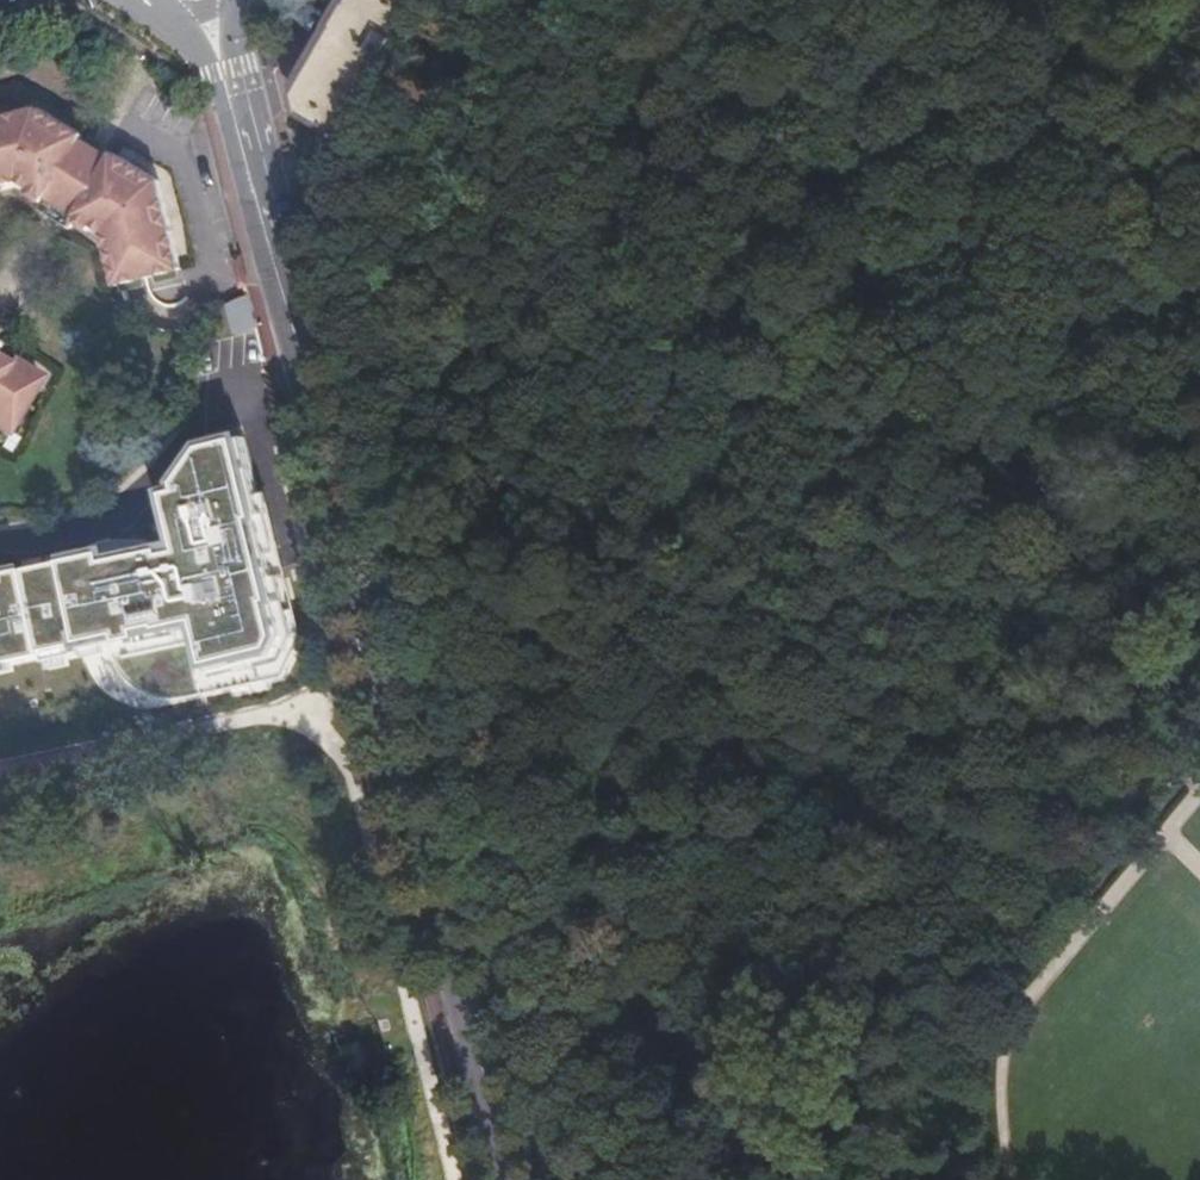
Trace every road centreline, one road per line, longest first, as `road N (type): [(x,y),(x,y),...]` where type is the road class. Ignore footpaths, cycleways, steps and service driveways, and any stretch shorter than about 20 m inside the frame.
road 1 (secondary): [(219,59),(509,1179)]

